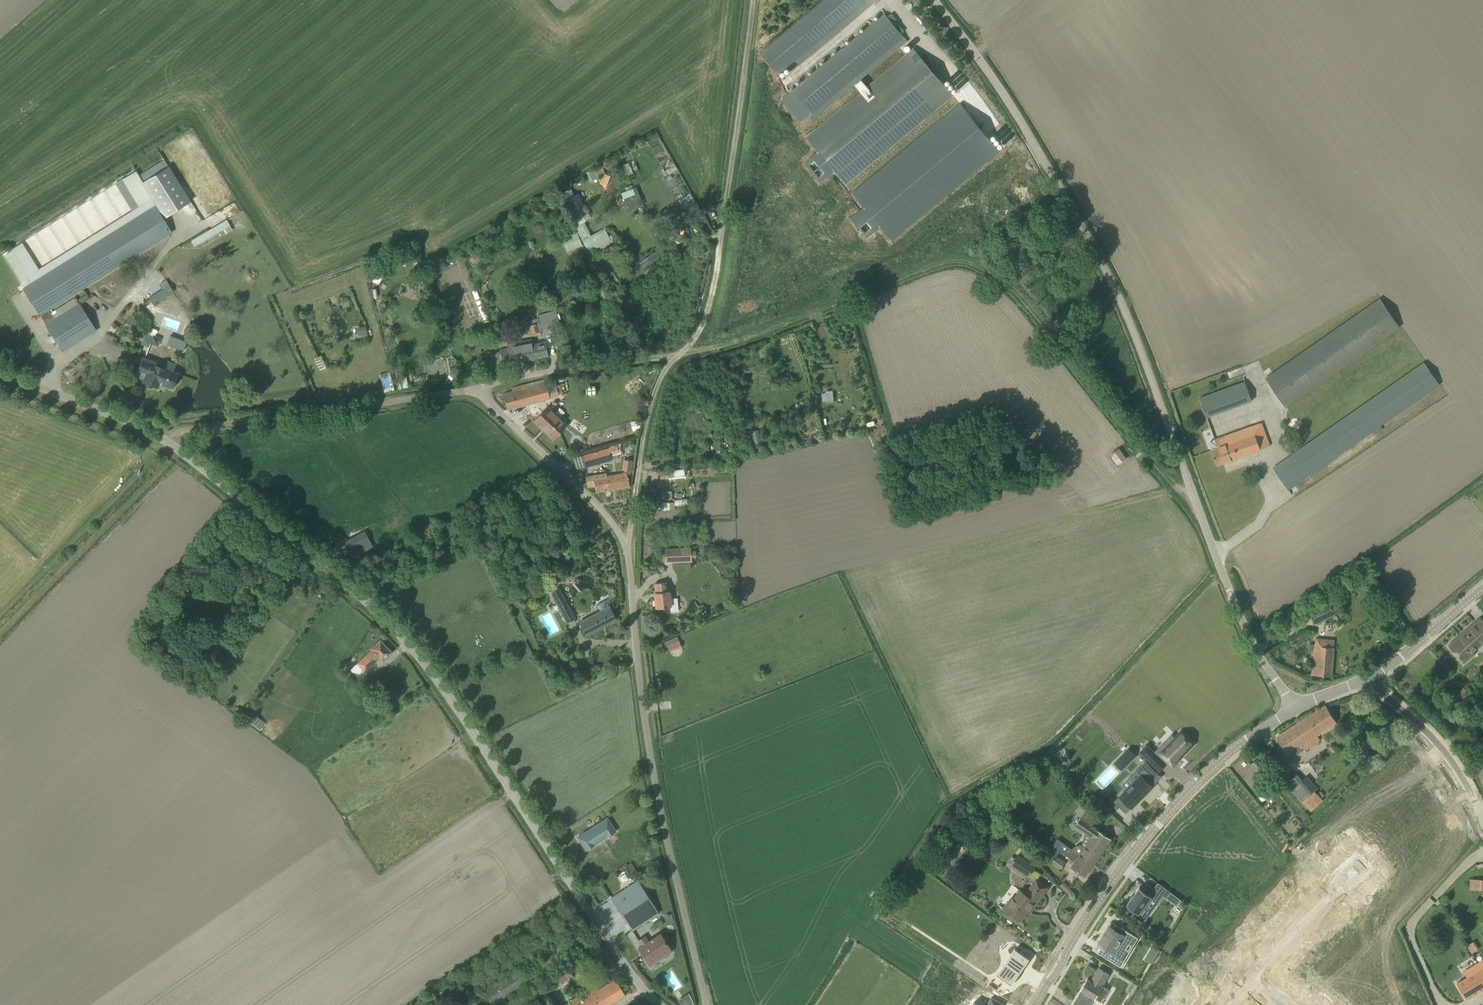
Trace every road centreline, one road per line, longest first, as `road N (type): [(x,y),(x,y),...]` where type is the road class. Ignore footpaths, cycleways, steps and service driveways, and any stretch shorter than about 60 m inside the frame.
road 1 (unclassified): [(662,1004),(577,903),(421,662),(379,613),(158,434),(0,371)]
road 2 (unclassified): [(1294,710),(1228,590),(1080,217),(932,0)]
road 3 (track): [(1192,493),(1179,489),(1014,290),(958,261),(738,340),(547,371)]
road 4 (unclassified): [(705,1004),(644,711),(623,542),(475,389),(547,371)]
road 5 (track): [(629,558),(648,408),(661,376),(698,334),(716,277),(751,0)]
road 6 (tertiary): [(1036,1004),(1104,891),(1157,824),(1212,765),(1294,710)]
road 7 (track): [(158,434),(475,389)]
road 8 (unclassified): [(1482,824),(1446,754),(1369,678)]
road 9 (residential): [(1251,980),(1360,866)]
road 10 (tertiary): [(1369,678),(1482,585)]

